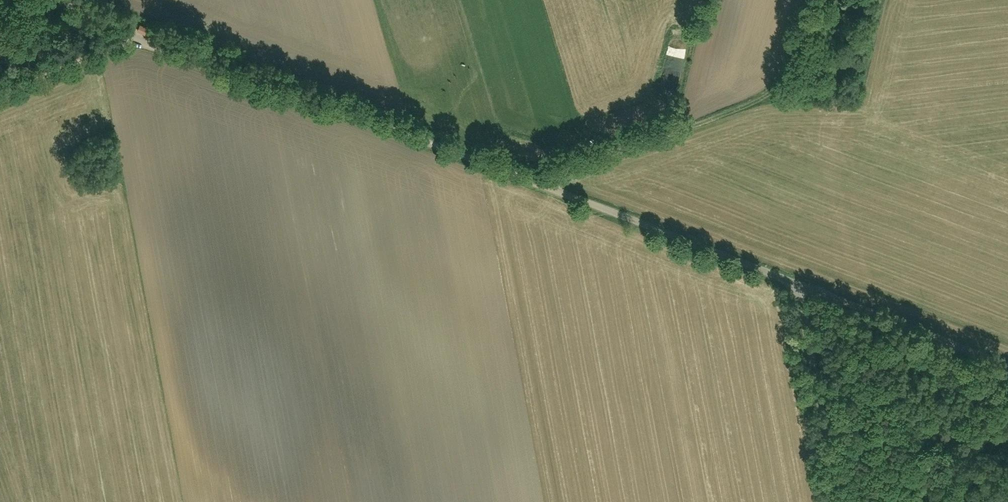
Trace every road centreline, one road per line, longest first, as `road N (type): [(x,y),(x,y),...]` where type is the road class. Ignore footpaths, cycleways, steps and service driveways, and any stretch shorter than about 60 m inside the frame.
road 1 (residential): [(796,286),(66,8)]
road 2 (track): [(535,182),(767,99),(785,77),(809,0)]
road 3 (residential): [(1007,365),(796,286)]
road 4 (residential): [(840,501),(796,286)]
road 5 (track): [(137,39),(0,96)]

